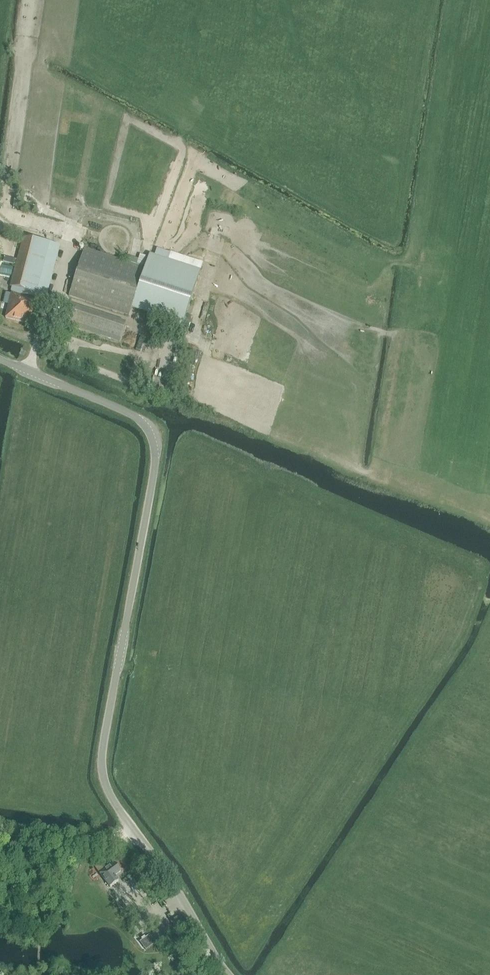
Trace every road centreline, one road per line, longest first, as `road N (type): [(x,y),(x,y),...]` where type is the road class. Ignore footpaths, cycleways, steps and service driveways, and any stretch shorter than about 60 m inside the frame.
road 1 (unclassified): [(229,974),(102,771),(155,470),(154,434),(132,414),(0,359)]
road 2 (track): [(0,827),(114,840),(135,833)]

